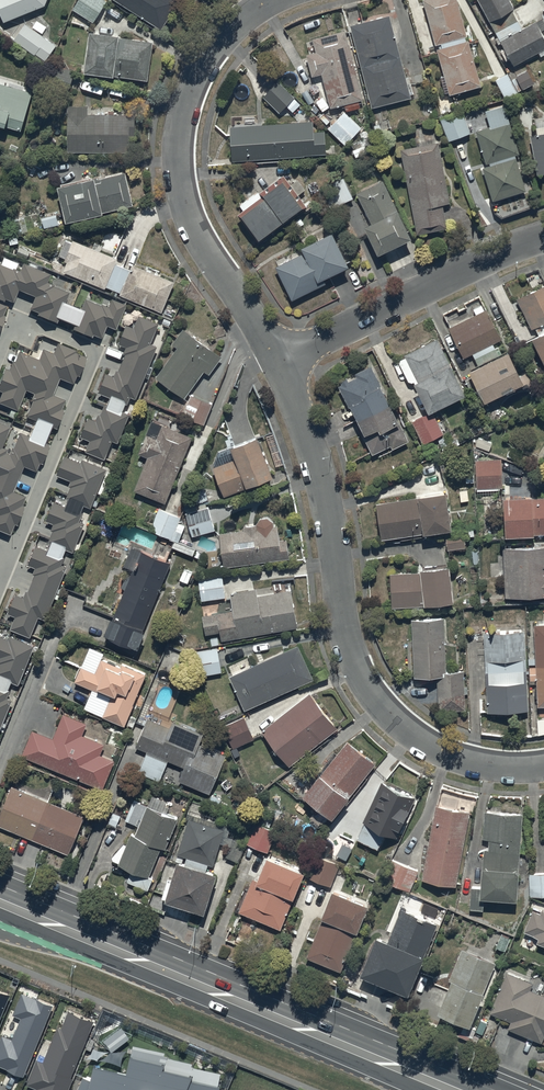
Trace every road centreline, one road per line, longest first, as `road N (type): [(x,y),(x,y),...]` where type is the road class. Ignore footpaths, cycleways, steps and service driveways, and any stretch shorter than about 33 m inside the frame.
road 1 (residential): [(278,362),(320,477),(351,653),(377,699),(402,726),(458,758),(543,764)]
road 2 (trunk): [(0,903),(450,1089)]
road 3 (residential): [(271,0),(205,63),(185,109),(179,156),(195,229),(278,362)]
road 4 (residential): [(278,362),(543,237)]

